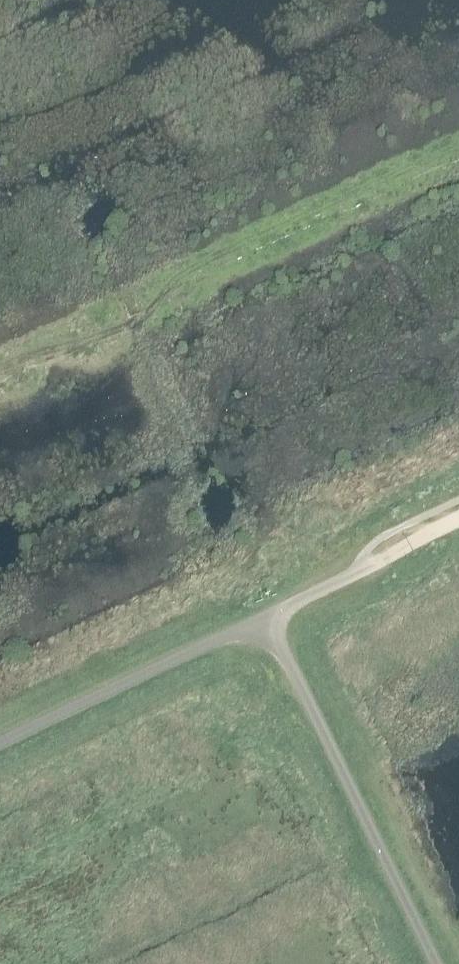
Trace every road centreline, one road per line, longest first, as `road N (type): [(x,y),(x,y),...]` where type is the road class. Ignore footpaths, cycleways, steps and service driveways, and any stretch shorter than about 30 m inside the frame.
road 1 (unclassified): [(434,963),(264,617)]
road 2 (unclassified): [(264,617),(0,741)]
road 3 (track): [(458,524),(351,576)]

